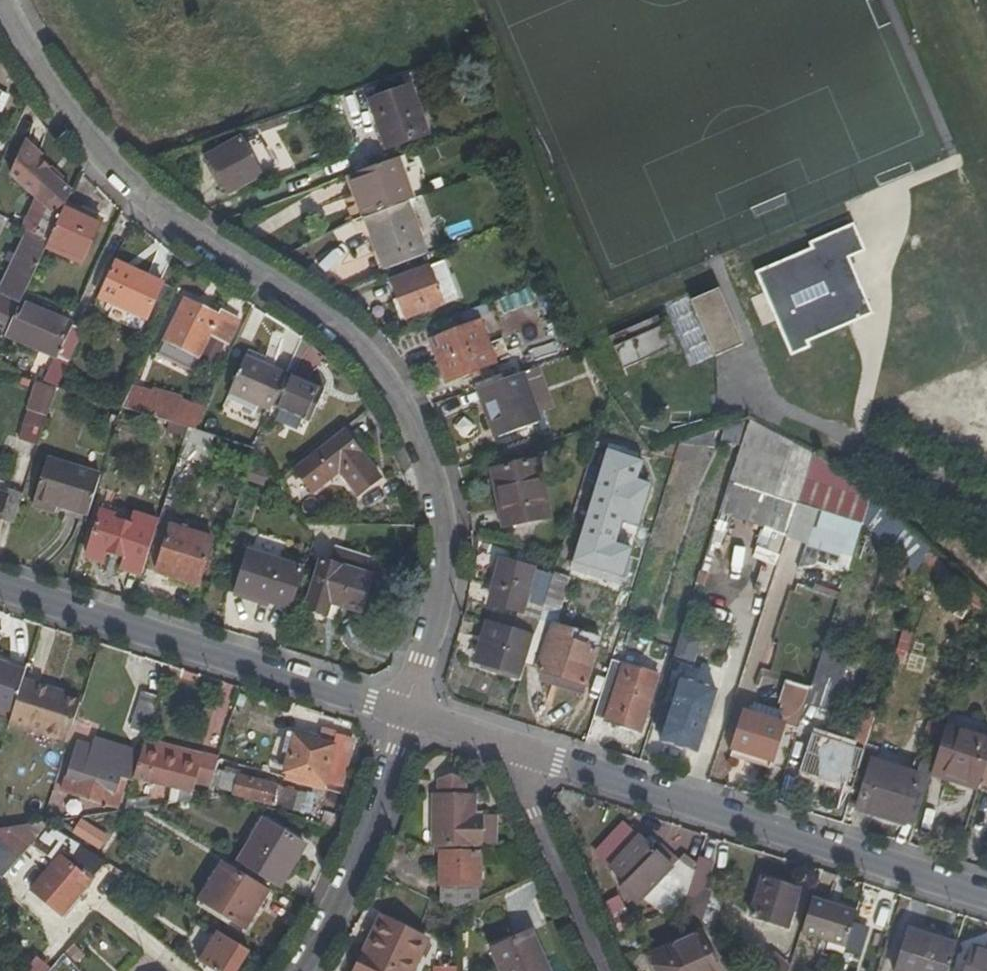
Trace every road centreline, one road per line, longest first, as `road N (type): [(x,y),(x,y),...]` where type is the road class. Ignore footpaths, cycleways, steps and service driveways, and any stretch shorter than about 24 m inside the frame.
road 1 (residential): [(410,714),(448,570),(436,470),(404,409),(368,357),(127,186),(74,126),(3,0)]
road 2 (residential): [(986,896),(519,748)]
road 3 (residential): [(410,714),(0,589)]
road 4 (residential): [(301,970),(356,865),(410,714)]
road 5 (residential): [(603,970),(534,816),(519,748)]

